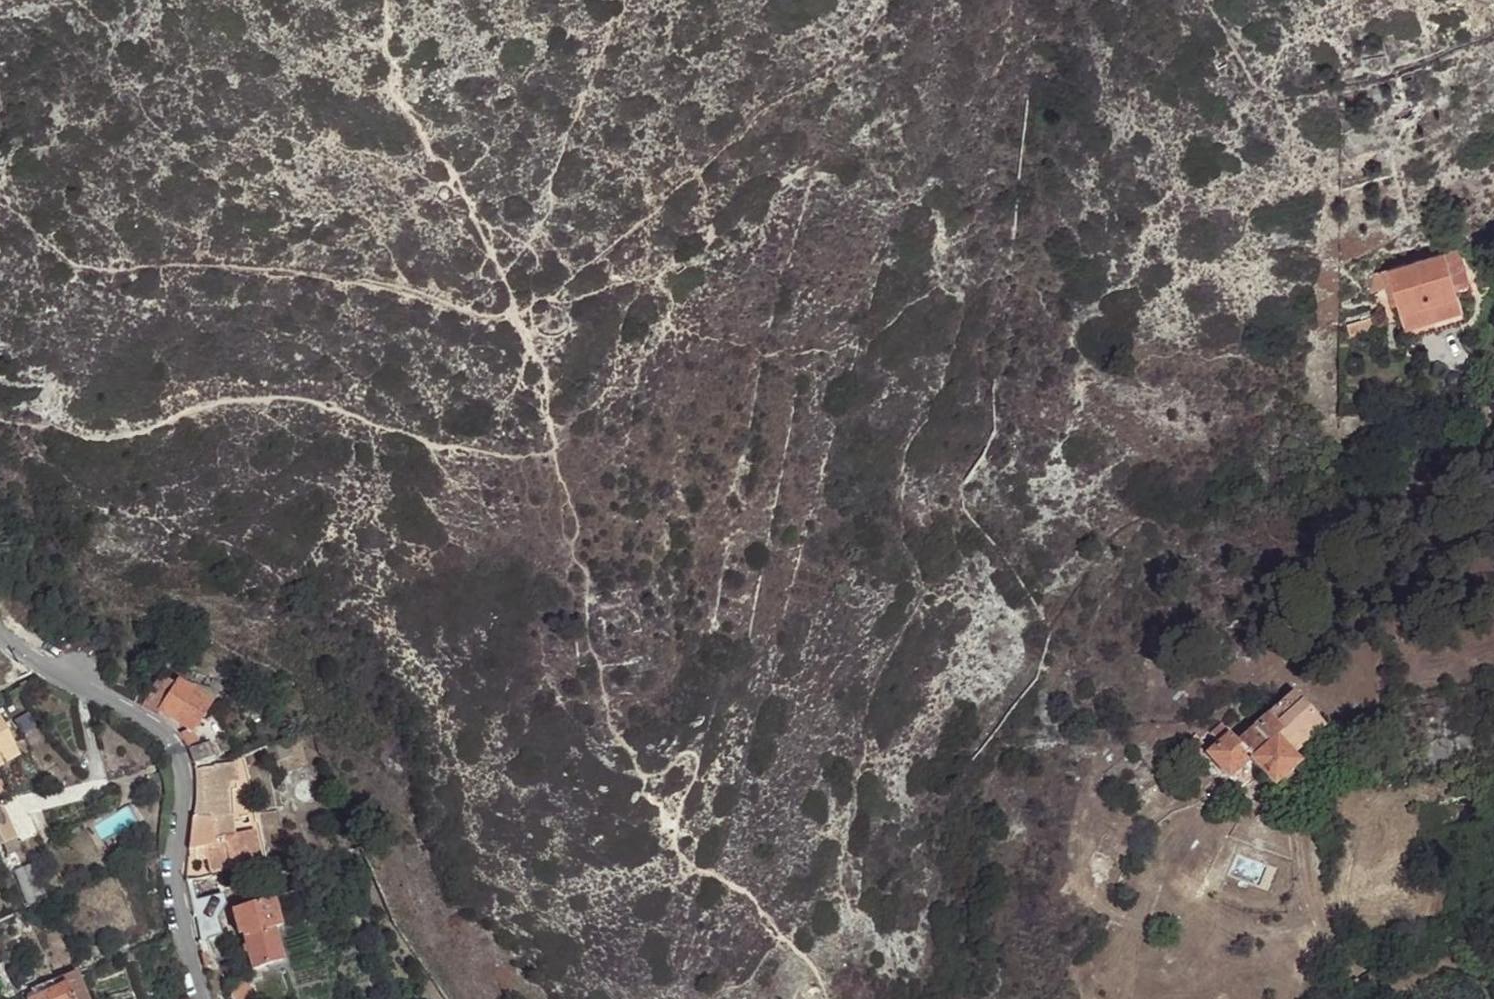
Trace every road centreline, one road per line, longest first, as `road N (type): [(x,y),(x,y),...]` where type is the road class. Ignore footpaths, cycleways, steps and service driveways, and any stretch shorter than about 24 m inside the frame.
road 1 (residential): [(0,635),(172,745),(183,781),(176,893),(200,998)]

